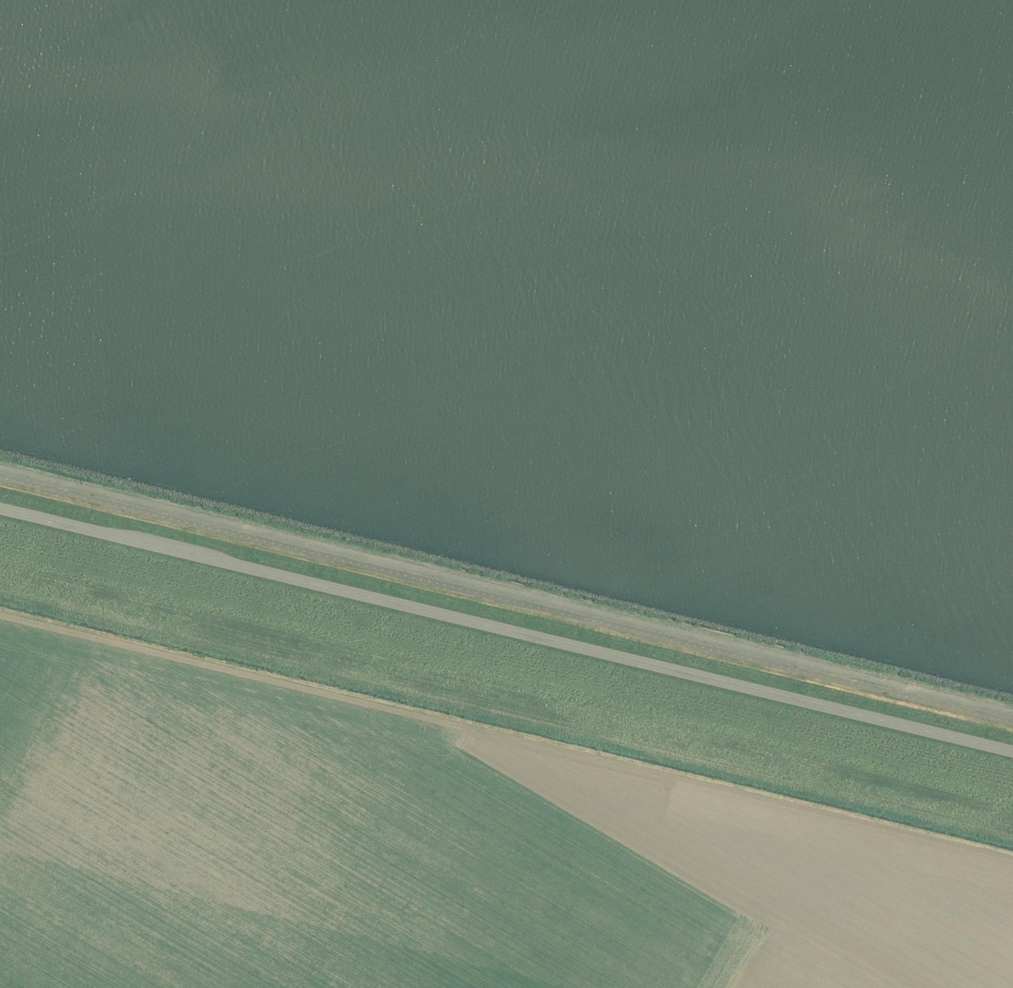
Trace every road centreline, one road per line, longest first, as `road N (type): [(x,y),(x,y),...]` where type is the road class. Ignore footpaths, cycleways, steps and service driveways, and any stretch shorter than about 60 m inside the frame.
road 1 (tertiary): [(1012,752),(0,507)]

